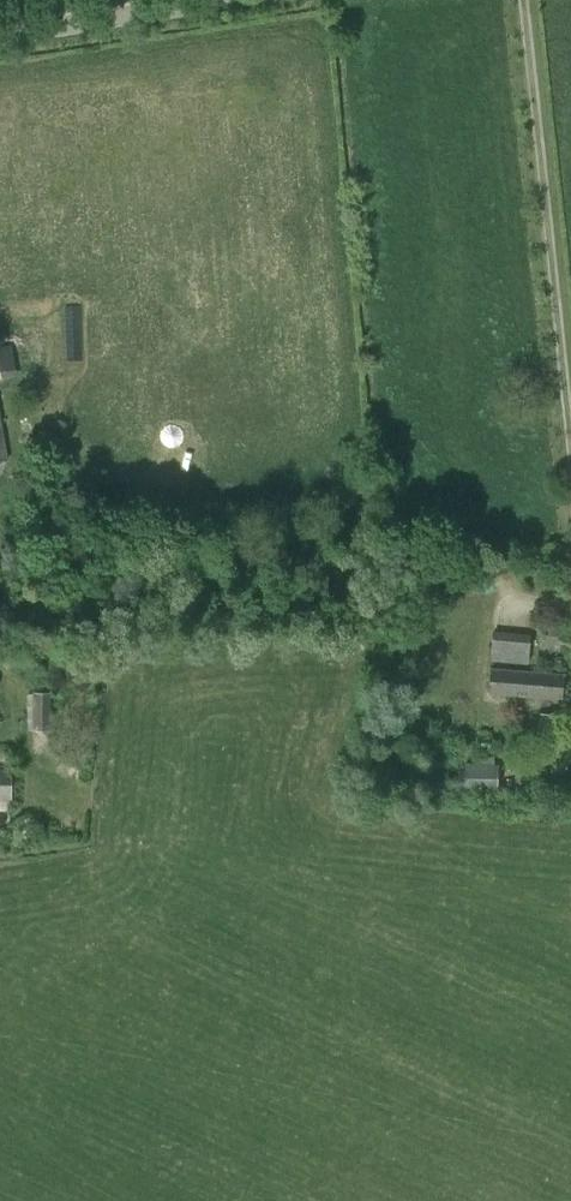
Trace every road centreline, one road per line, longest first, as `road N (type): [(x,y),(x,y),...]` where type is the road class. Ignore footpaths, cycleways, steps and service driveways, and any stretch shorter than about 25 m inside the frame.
road 1 (track): [(570,452),(521,0)]
road 2 (unclassified): [(0,37),(231,0)]

